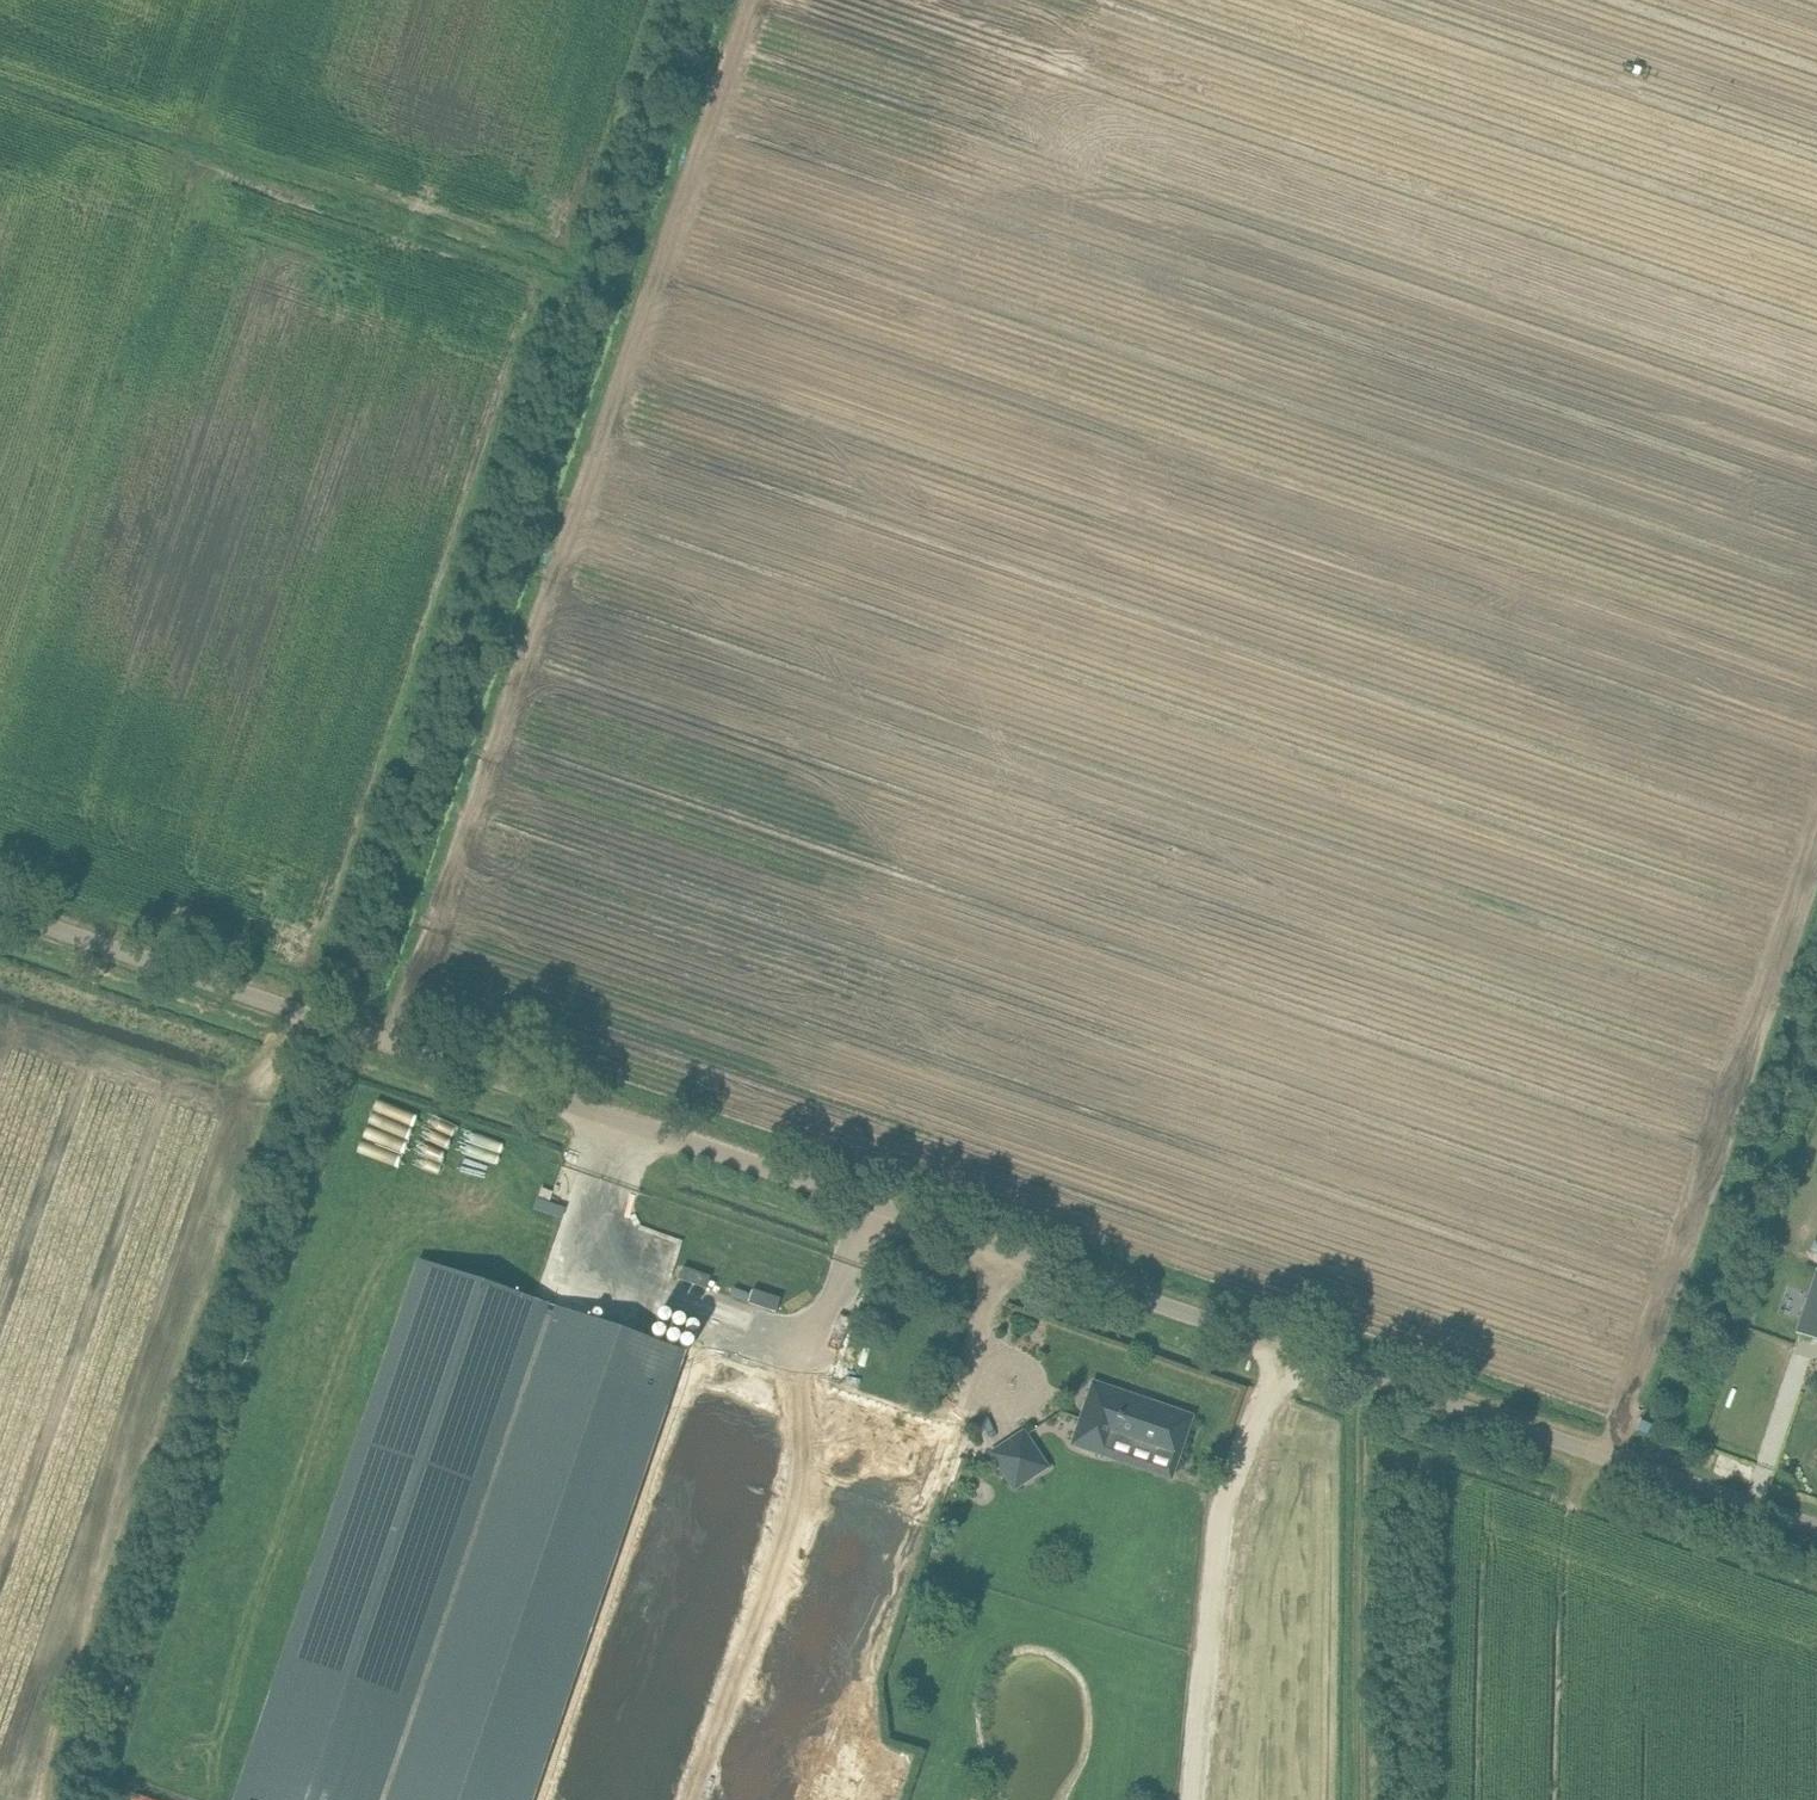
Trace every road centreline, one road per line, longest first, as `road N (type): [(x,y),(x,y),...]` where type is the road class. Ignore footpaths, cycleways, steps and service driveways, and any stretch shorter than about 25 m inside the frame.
road 1 (unclassified): [(1816,1516),(0,902)]
road 2 (track): [(1372,1799),(1381,1368)]

